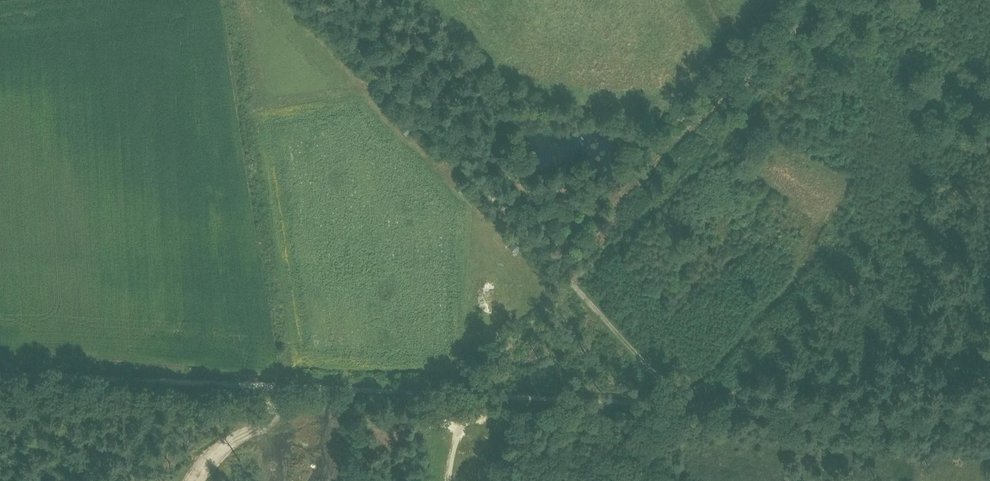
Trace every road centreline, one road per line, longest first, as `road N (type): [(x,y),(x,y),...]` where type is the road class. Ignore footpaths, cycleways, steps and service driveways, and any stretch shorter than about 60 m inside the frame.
road 1 (track): [(989,418),(0,378)]
road 2 (track): [(305,0),(680,405)]

